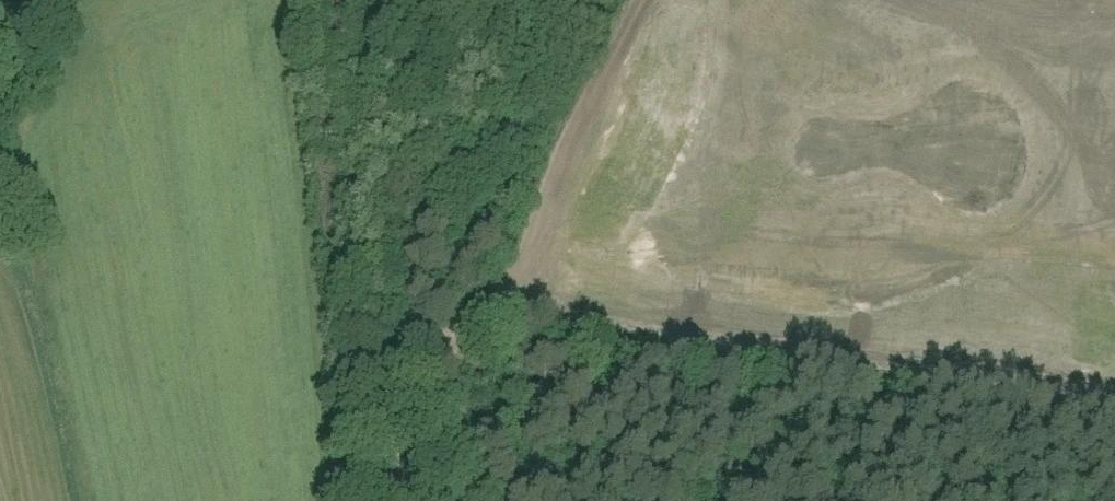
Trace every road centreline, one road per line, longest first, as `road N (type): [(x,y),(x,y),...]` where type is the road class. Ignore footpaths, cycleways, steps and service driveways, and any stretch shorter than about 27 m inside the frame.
road 1 (track): [(1114,414),(456,282)]
road 2 (track): [(456,282),(626,0)]
road 3 (track): [(407,500),(405,365),(456,282)]

